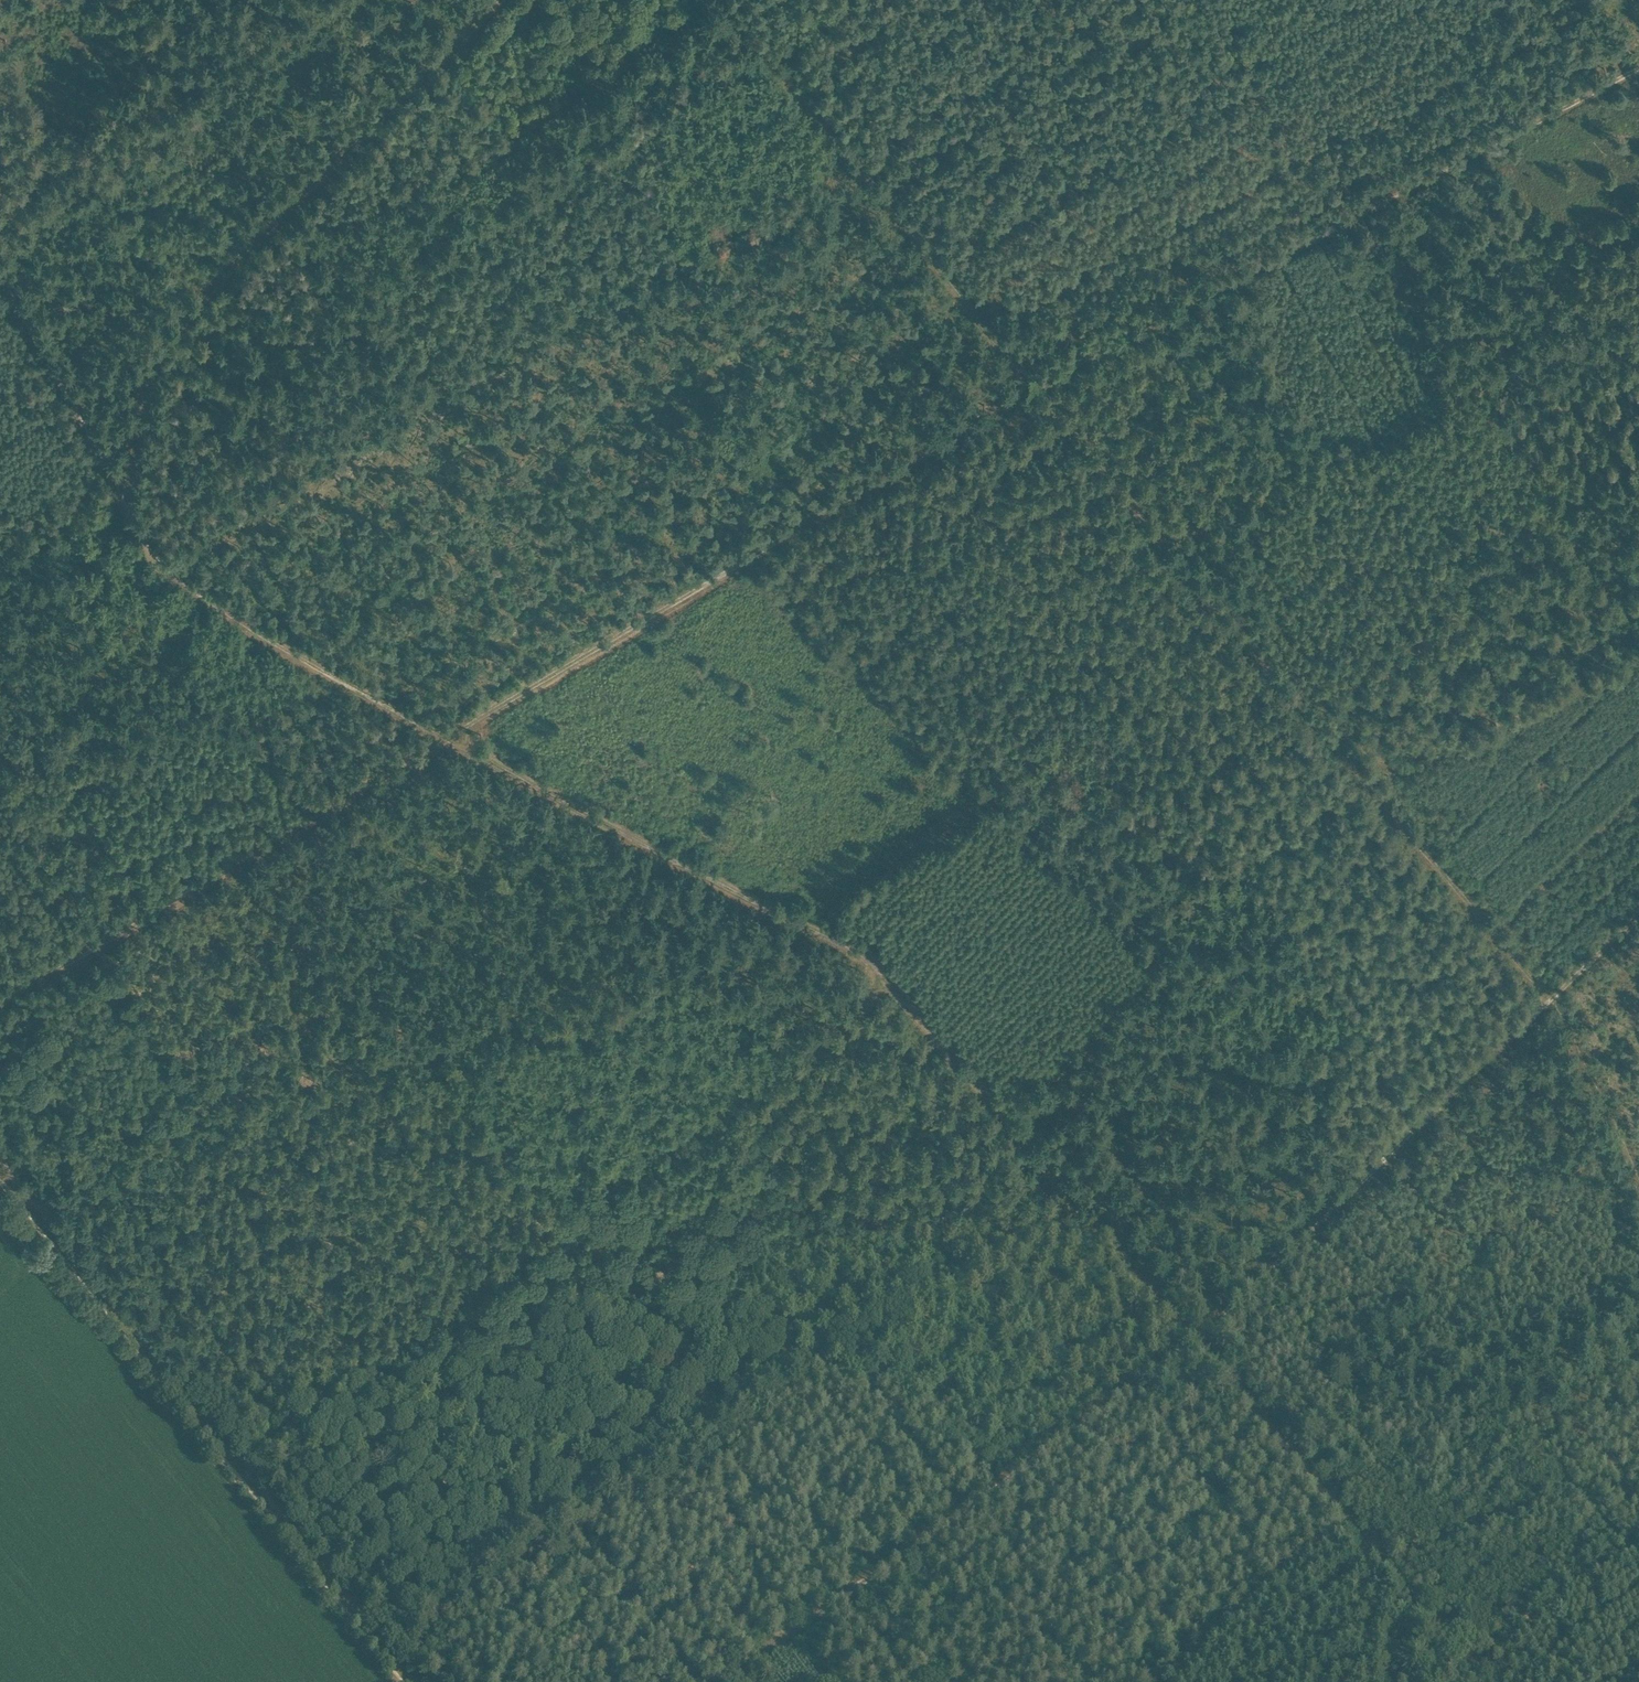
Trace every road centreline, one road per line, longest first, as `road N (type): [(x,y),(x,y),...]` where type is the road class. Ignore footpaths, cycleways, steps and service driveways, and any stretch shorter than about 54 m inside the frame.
road 1 (track): [(1490,1681),(877,966),(835,934),(446,730)]
road 2 (track): [(446,730),(1042,381),(1638,65)]
road 3 (track): [(1638,1153),(1555,994),(1042,381)]
road 4 (track): [(446,730),(226,605),(176,556),(122,481),(0,251)]
road 5 (track): [(0,1172),(414,1681)]
road 6 (track): [(122,481),(160,338),(205,283),(497,0)]
road 7 (track): [(1213,1319),(729,1681)]
road 8 (track): [(1213,1319),(1378,1172),(1638,916)]
road 9 (track): [(0,1006),(446,730)]

